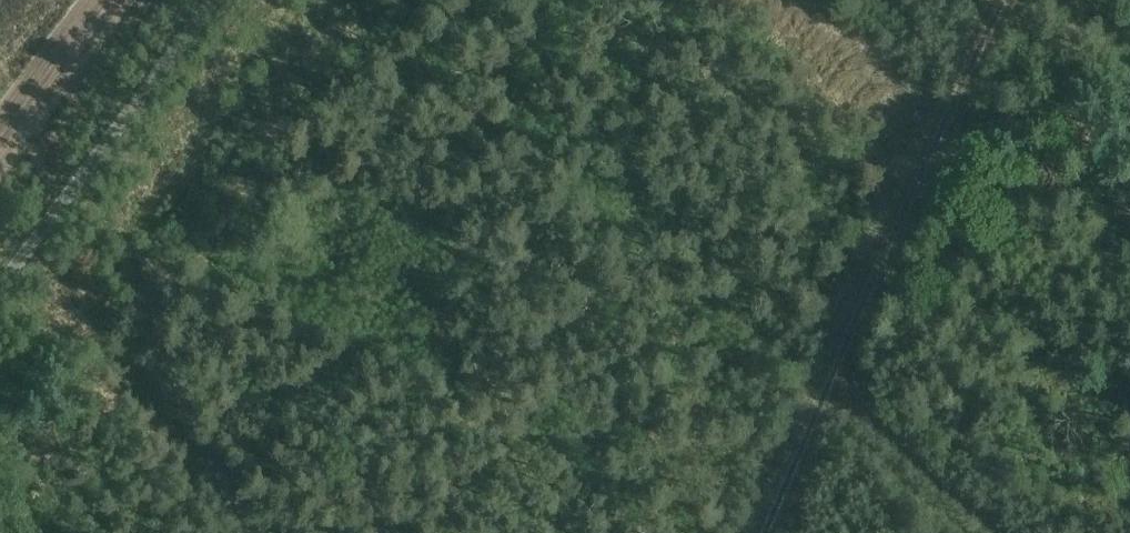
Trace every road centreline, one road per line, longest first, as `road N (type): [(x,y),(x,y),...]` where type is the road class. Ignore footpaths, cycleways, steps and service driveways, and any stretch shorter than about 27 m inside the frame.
road 1 (track): [(0,139),(103,0)]

